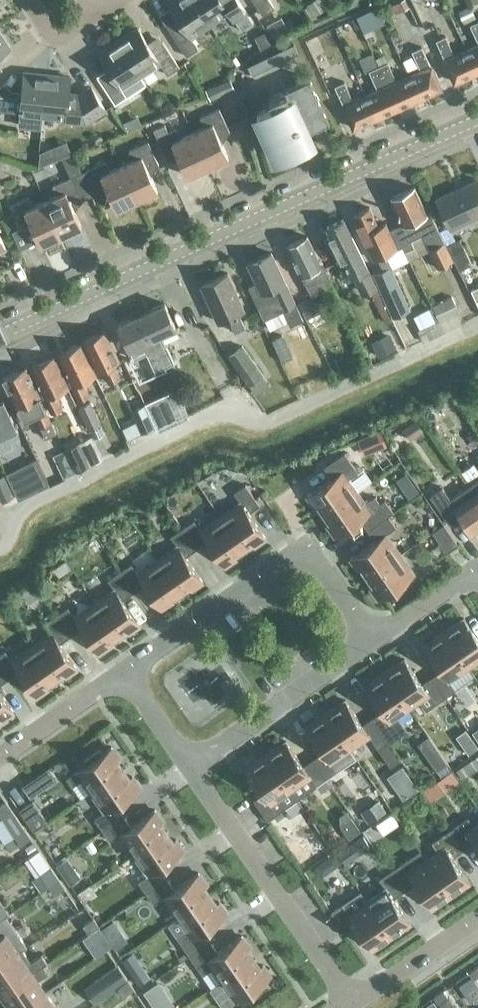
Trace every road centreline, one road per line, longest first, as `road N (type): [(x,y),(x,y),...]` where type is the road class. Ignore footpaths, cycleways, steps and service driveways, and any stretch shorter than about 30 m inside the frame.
road 1 (tertiary): [(0,335),(477,120)]
road 2 (residential): [(124,671),(307,551),(373,643)]
road 3 (residential): [(353,1004),(189,768)]
road 4 (residential): [(189,768),(373,643)]
road 5 (residential): [(353,1004),(477,918)]
road 6 (residential): [(0,756),(124,671)]
road 7 (residential): [(373,643),(477,567)]

